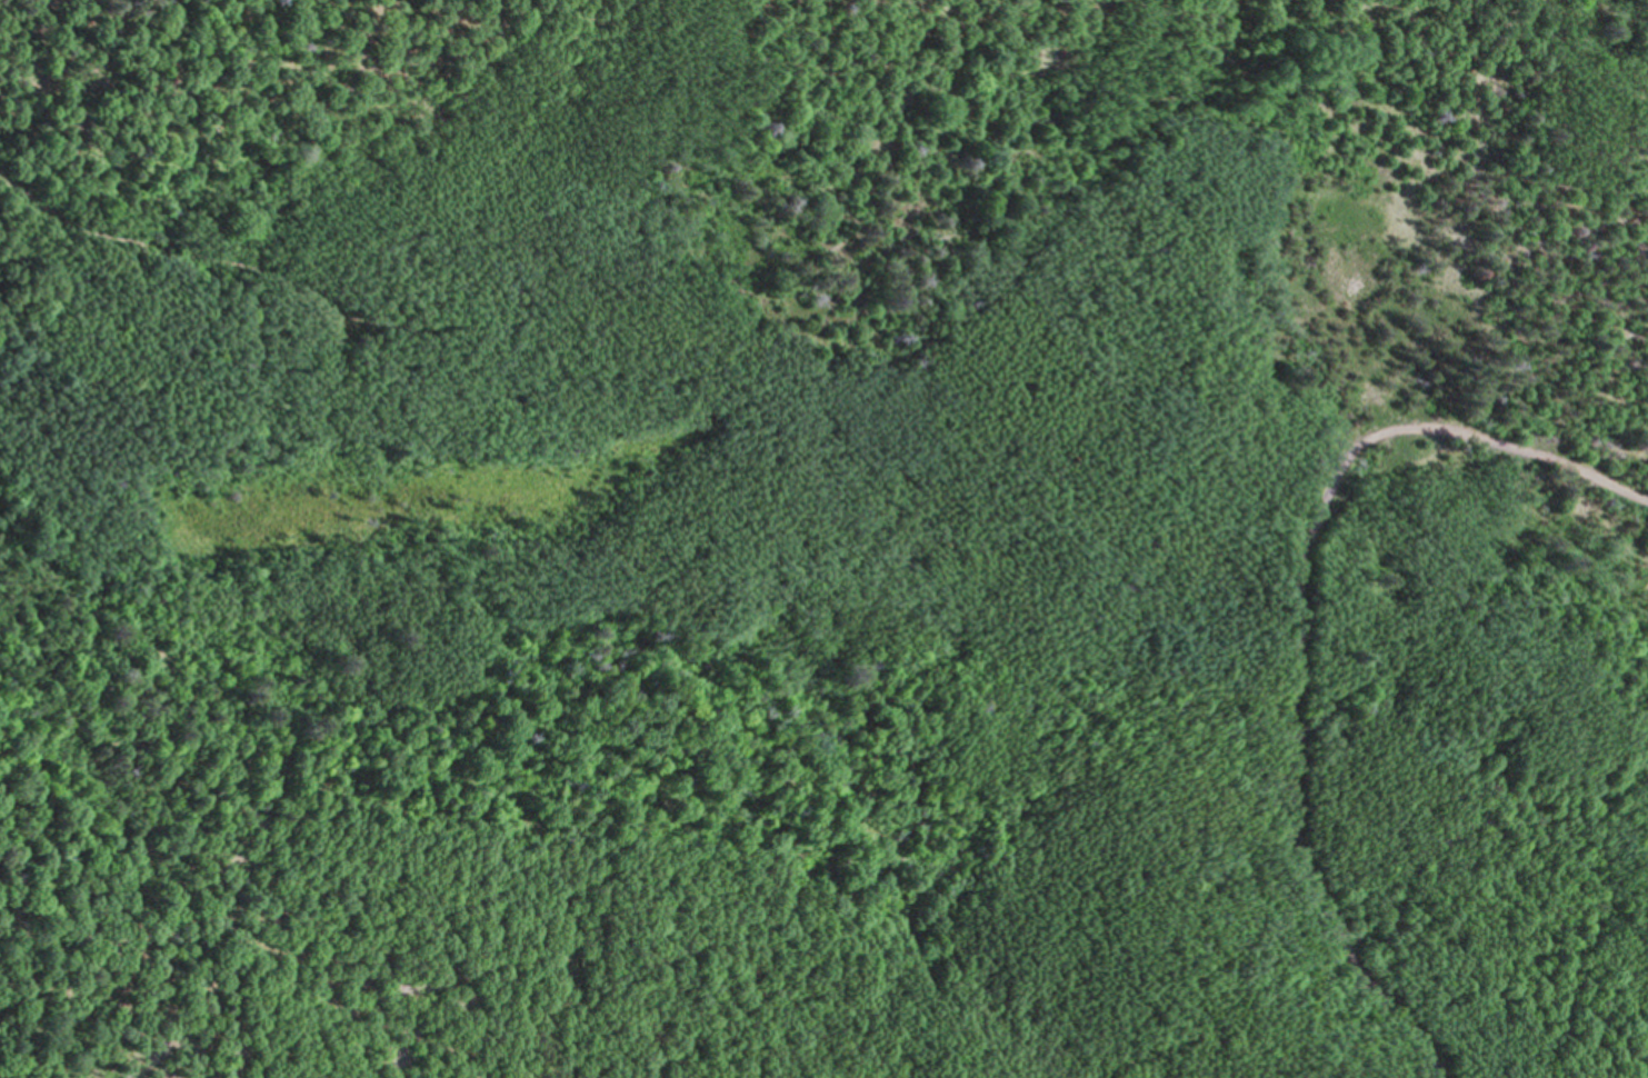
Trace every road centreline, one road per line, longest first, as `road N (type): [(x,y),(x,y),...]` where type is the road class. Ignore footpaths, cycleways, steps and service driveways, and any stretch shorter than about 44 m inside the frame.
road 1 (track): [(0,186),(98,234),(261,268),(351,327)]

